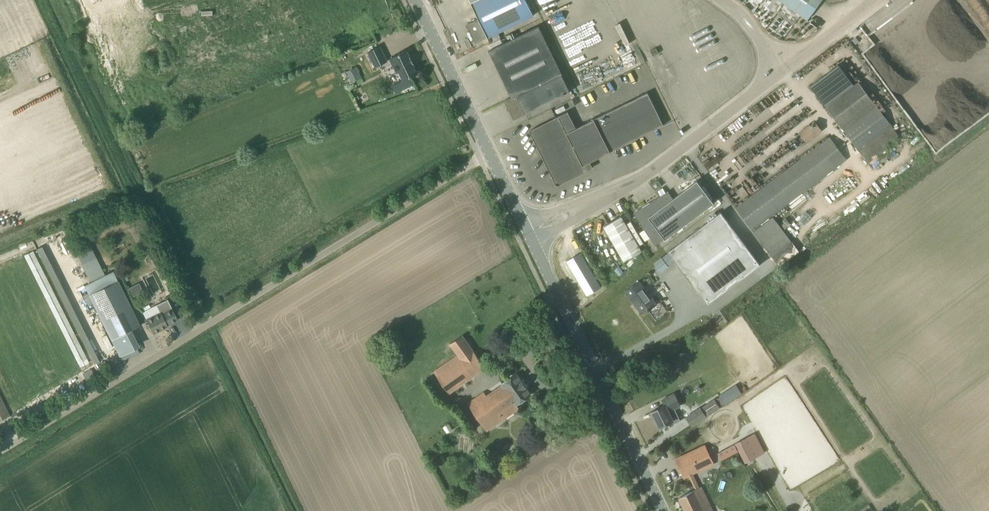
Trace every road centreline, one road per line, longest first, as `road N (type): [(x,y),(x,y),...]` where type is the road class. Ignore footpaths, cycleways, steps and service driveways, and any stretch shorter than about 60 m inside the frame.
road 1 (unclassified): [(0,452),(490,154)]
road 2 (tertiary): [(663,510),(532,240)]
road 3 (unclassified): [(590,204),(646,175),(783,70)]
road 4 (tertiary): [(490,154),(416,0)]

